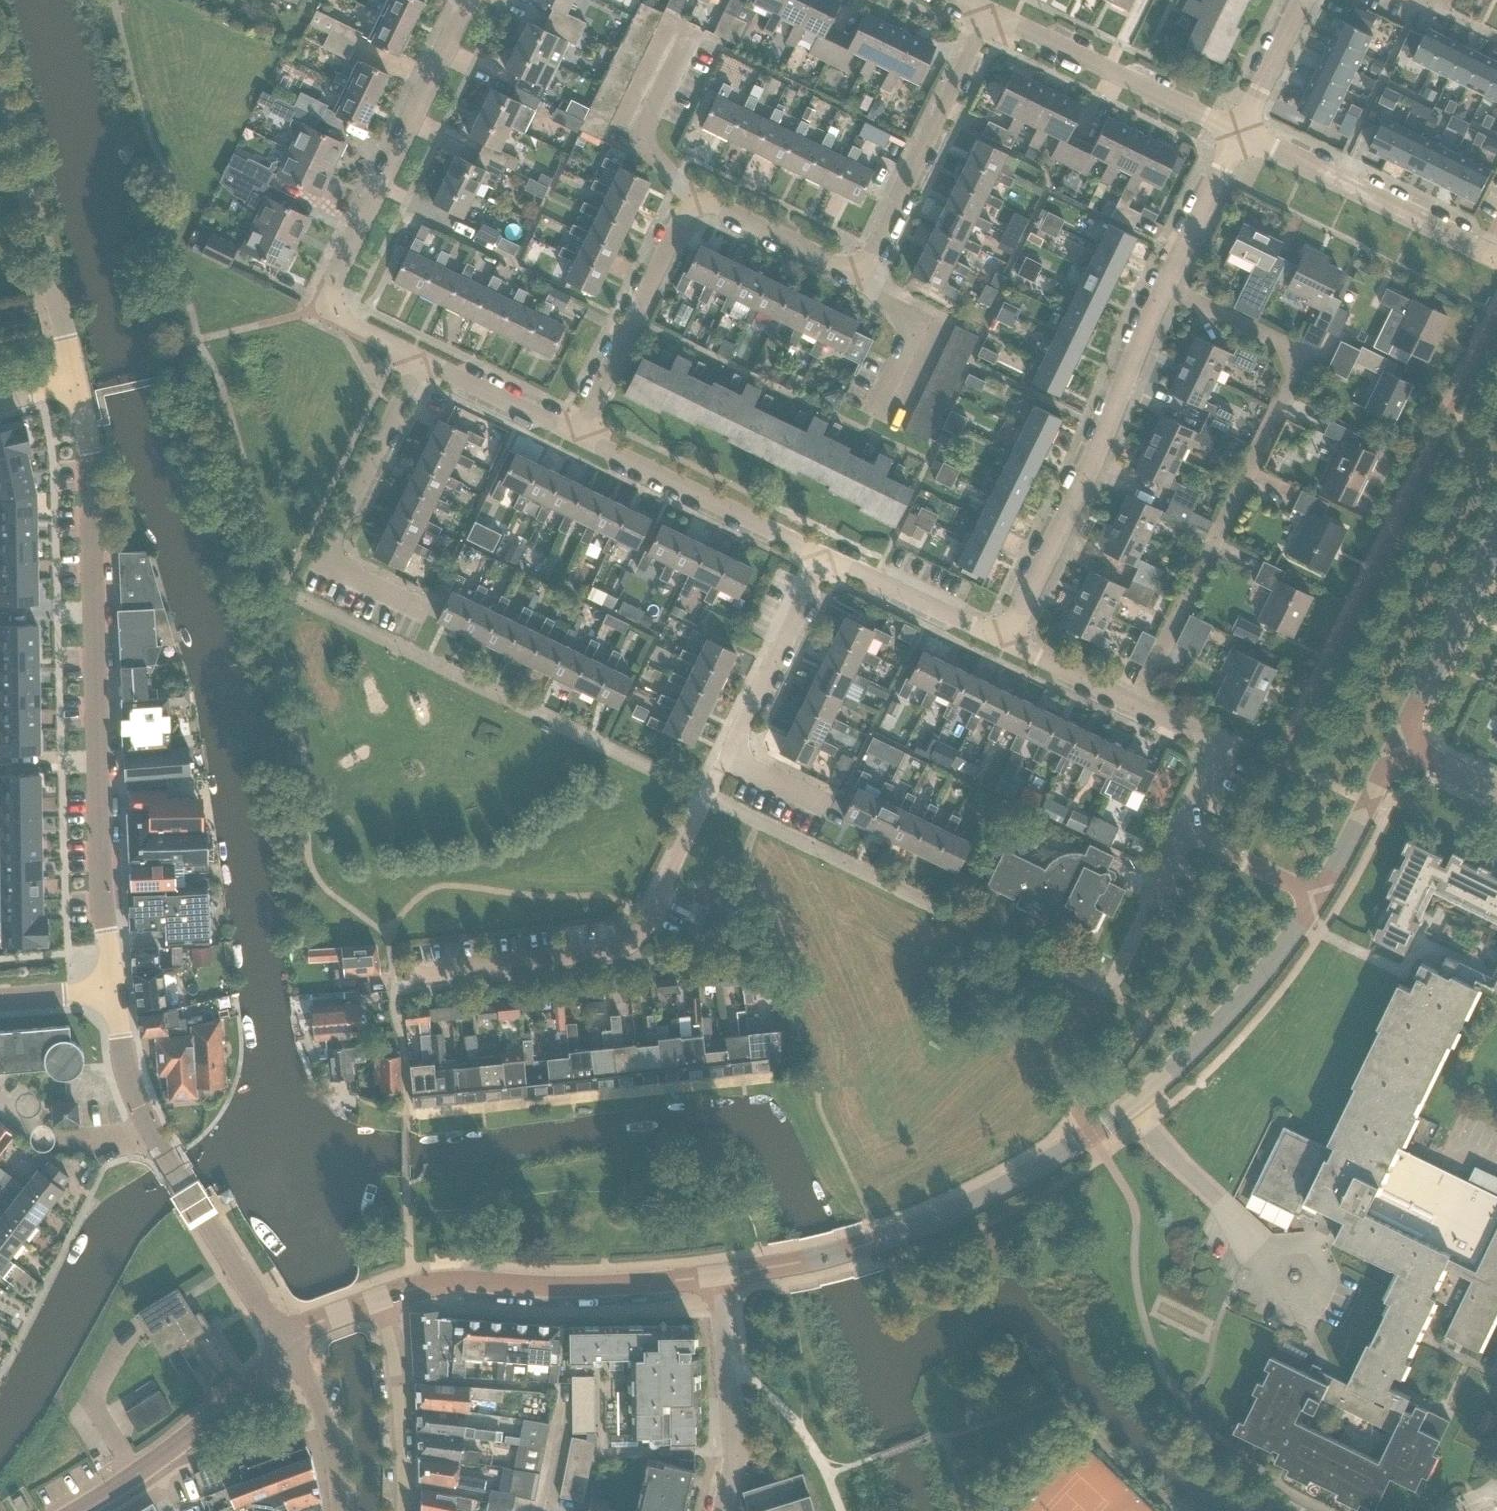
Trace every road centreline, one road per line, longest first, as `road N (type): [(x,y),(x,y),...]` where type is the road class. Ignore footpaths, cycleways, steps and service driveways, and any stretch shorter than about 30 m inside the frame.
road 1 (residential): [(579,435),(685,201),(866,282),(989,14)]
road 2 (tertiary): [(114,992),(105,910),(94,473),(77,386)]
road 3 (unclassified): [(1007,644),(1237,133)]
road 4 (unclassified): [(423,359),(331,318),(326,297),(473,0)]
road 5 (tertiary): [(720,1277),(885,1240),(1022,1180),(1124,1114)]
road 6 (residential): [(421,972),(625,945),(654,917),(728,758)]
road 7 (tertiary): [(287,1343),(136,1110),(114,992)]
road 8 (tertiary): [(380,1299),(459,1281),(562,1288),(720,1277)]
road 9 (residential): [(425,613),(329,567),(423,359)]
road 10 (tertiary): [(1124,1114),(1258,982),(1319,900)]
road 11 (tertiary): [(77,386),(0,107)]
road 12 (unclassified): [(1496,259),(1237,133)]
road 13 (unclassified): [(1237,133),(989,14)]
road 14 (unclassified): [(822,554),(579,435)]
road 15 (tertiary): [(78,1510),(192,1437),(287,1343)]
road 16 (unclassified): [(1221,748),(1007,644)]
road 17 (residential): [(1124,1114),(1296,1278)]
road 18 (unclassified): [(723,1510),(735,1456),(720,1277)]
road 19 (tertiary): [(1399,744),(1496,541)]
road 20 (residential): [(728,758),(822,554)]
road 21 (residential): [(404,1510),(400,1384),(380,1299)]
road 22 (unclassified): [(1007,644),(822,554)]
road 23 (residential): [(334,1510),(320,1401),(287,1343)]
road 24 (tertiary): [(1319,900),(1399,744)]
road 25 (unclassified): [(579,435),(423,359)]
road 26 (unclassified): [(1185,832),(1319,900)]
road 27 (unclassified): [(1237,133),(1302,0)]

